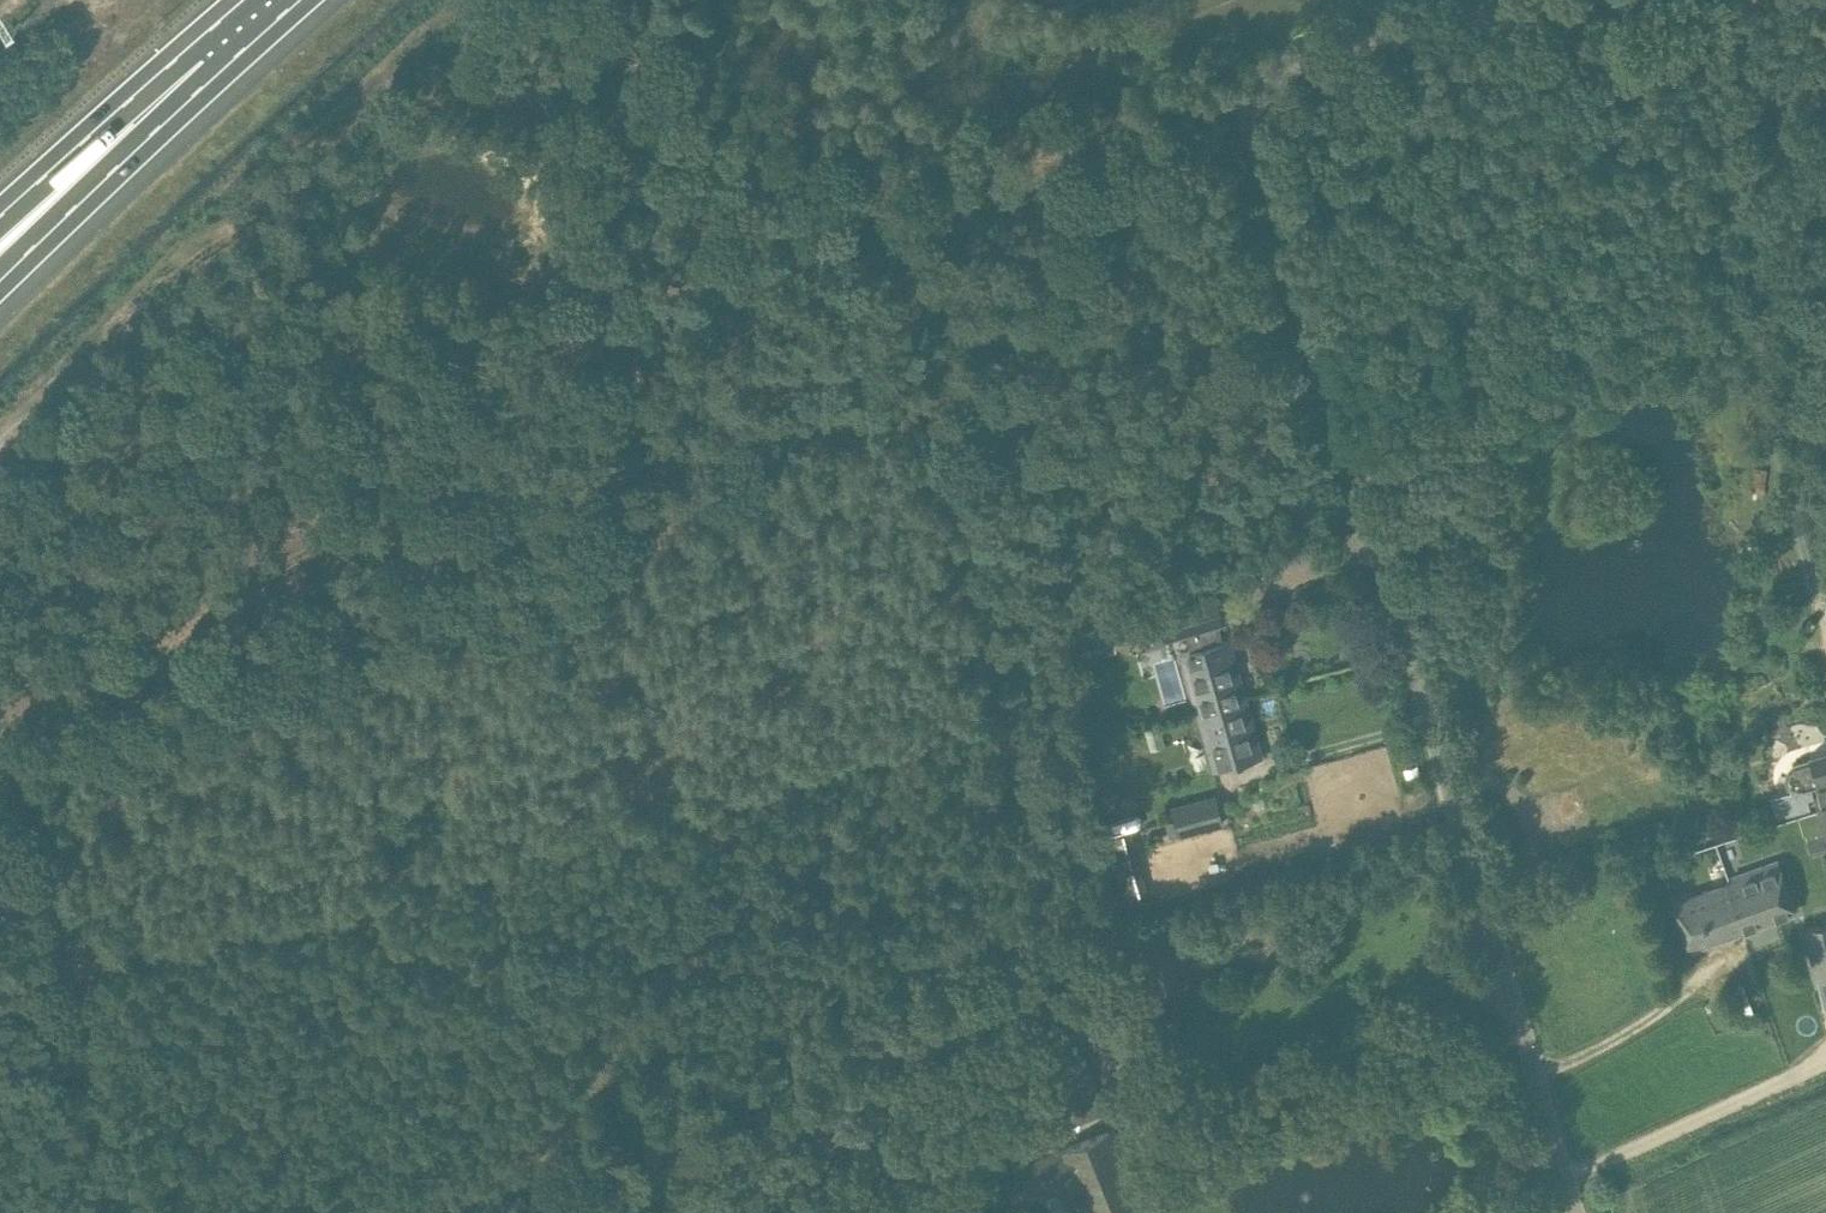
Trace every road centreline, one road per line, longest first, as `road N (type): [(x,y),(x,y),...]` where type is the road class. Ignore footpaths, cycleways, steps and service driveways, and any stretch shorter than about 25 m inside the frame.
road 1 (unclassified): [(1573,1212),(1235,80),(1534,0)]
road 2 (motorway): [(0,281),(48,234),(187,47)]
road 3 (motorway): [(0,218),(187,47)]

